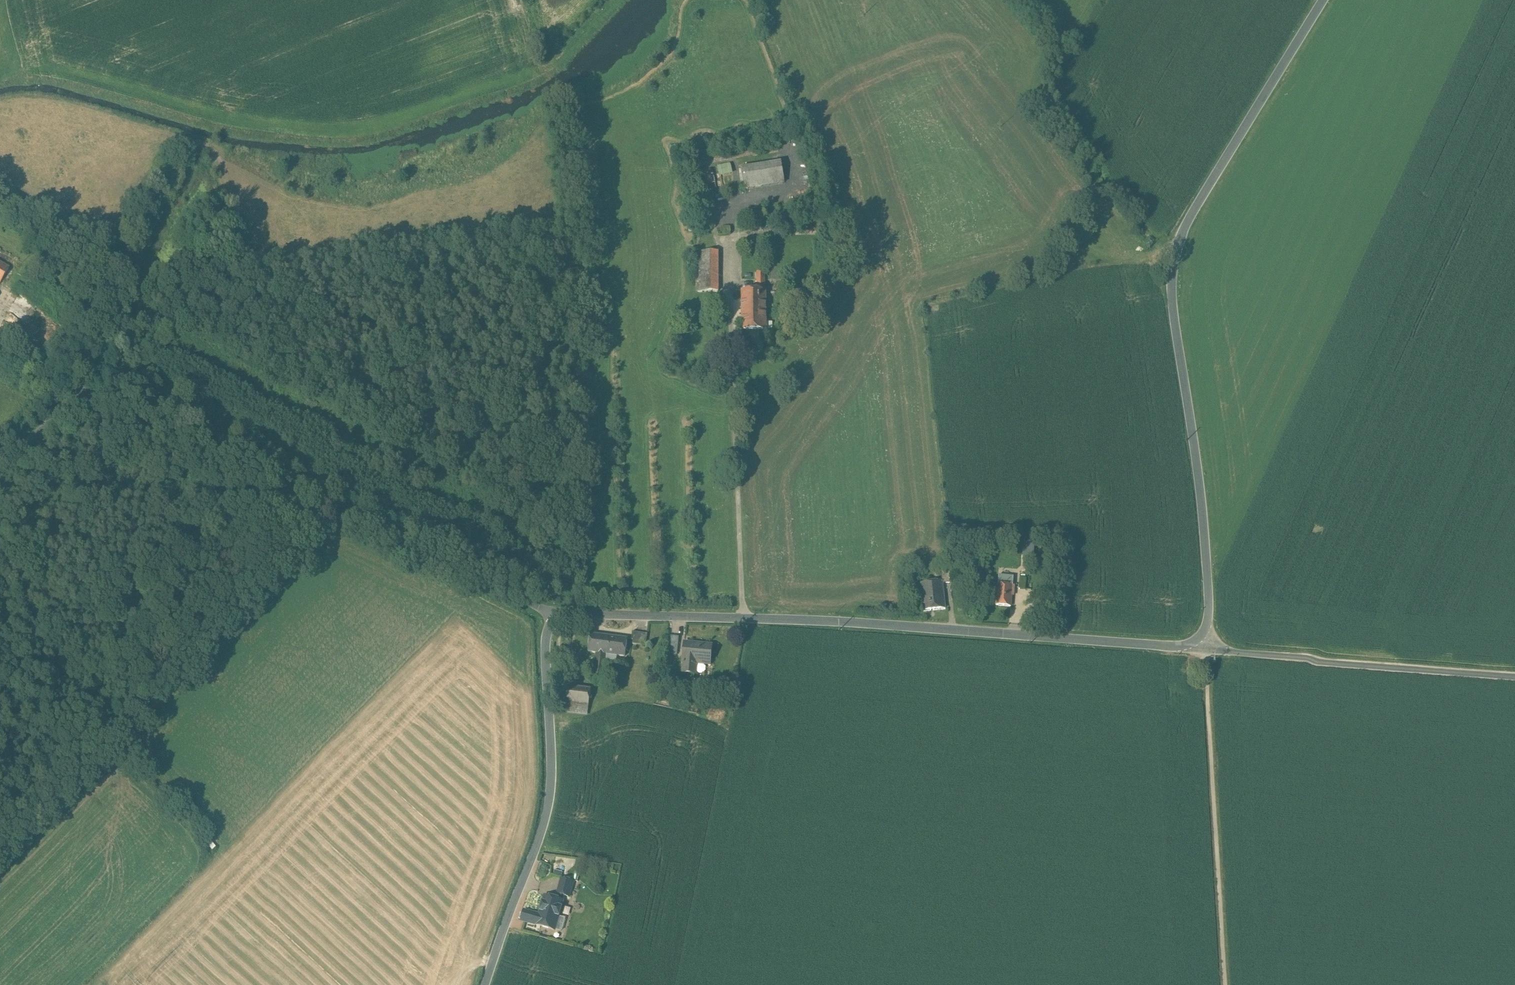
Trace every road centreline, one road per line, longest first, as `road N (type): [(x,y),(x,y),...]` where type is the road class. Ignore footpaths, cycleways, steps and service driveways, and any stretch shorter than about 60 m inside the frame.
road 1 (unclassified): [(1322,0),(1185,227),(1175,297),(1197,463),(1206,643)]
road 2 (unclassified): [(1206,643),(742,612),(544,610)]
road 3 (unclassified): [(544,610),(287,475),(107,398),(47,414),(0,459)]
road 4 (unclassified): [(544,610),(551,785),(481,984)]
road 5 (track): [(1206,643),(1224,984)]
road 6 (residential): [(1514,672),(1206,643)]

